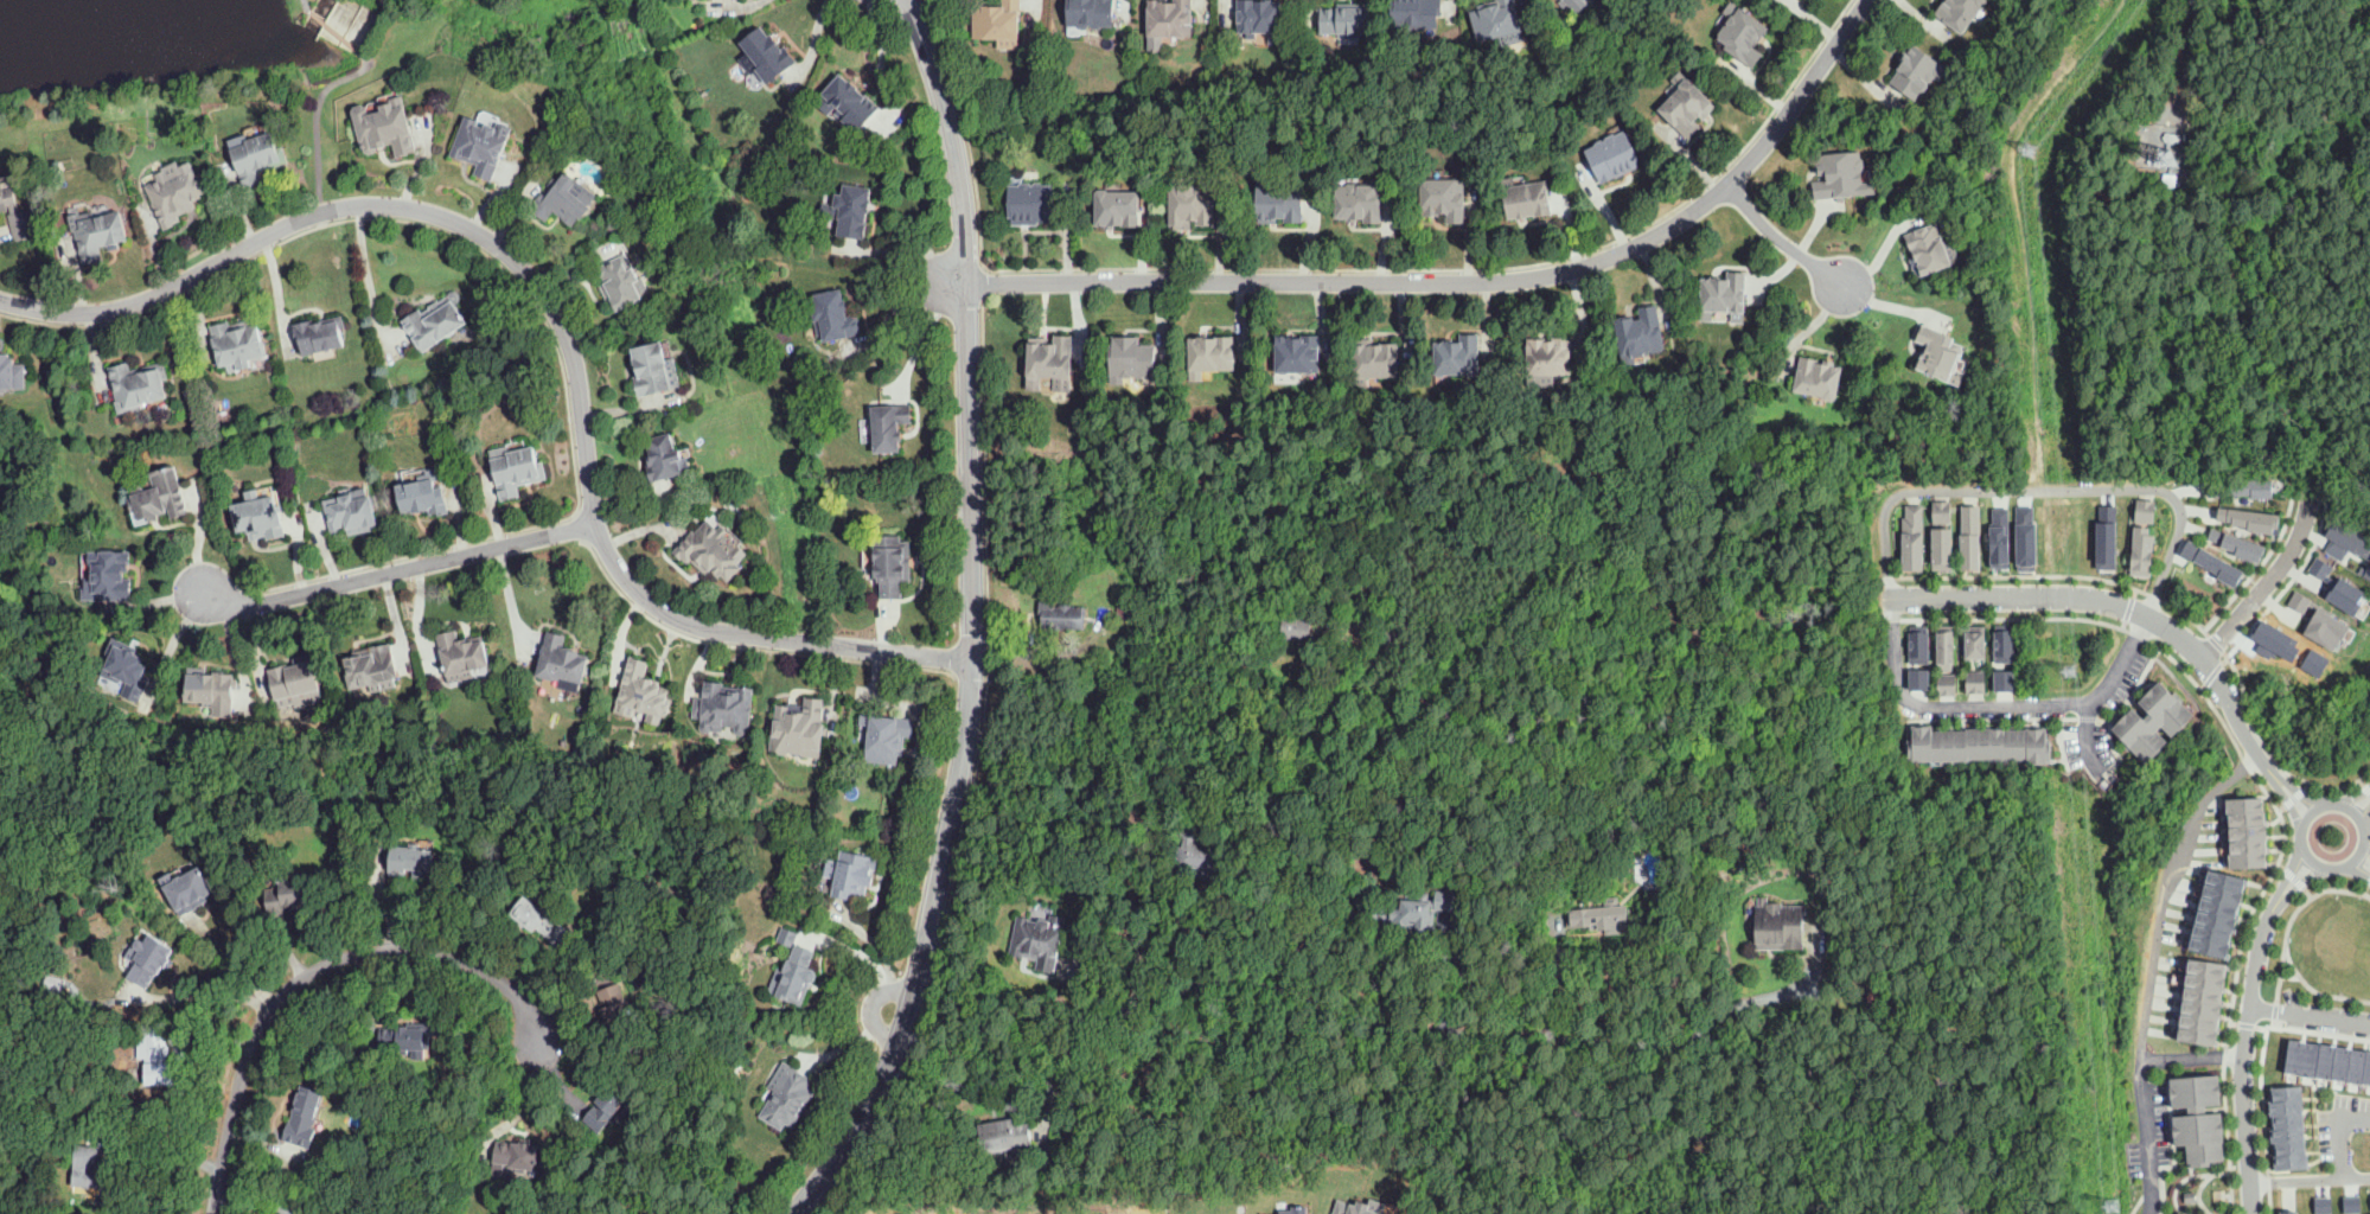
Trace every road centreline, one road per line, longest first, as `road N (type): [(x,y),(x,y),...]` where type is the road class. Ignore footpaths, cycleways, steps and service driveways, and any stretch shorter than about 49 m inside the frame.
road 1 (residential): [(970,662),(739,635),(683,624),(644,600),(594,522),(575,358),(558,315),(530,276),(462,224),(383,205),(320,211),(142,304),(57,314),(0,300)]
road 2 (residential): [(967,283),(1506,282),(1559,275),(1624,254),(1729,187),(1870,0)]
road 3 (residential): [(797,1213),(851,1135),(895,1046),(916,978),(964,731),(969,394)]
road 4 (residential): [(901,1030),(991,1050),(1189,986),(1225,983),(1459,1034),(1703,1049)]
road 5 (residential): [(211,1213),(256,1034),(285,990),(328,961),(403,946),(455,956),(515,992),(538,1043)]
road 6 (residential): [(904,0),(952,115),(960,160),(969,394)]
road 7 (residential): [(594,522),(255,606),(203,593)]
road 8 (residential): [(2237,715),(2184,639),(2116,602),(2025,592),(1887,598)]
road 9 (residential): [(2276,903),(2257,945),(2242,1054),(2250,1183)]
road 10 (residential): [(2305,851),(2325,868),(2350,864),(2364,849),(2362,819),(2346,806),(2318,807),(2304,822),(2305,851)]
road 11 (residential): [(2203,658),(2285,563),(2311,499)]
road 12 (residential): [(1729,187),(1782,242),(1846,288)]
road 13 (residential): [(2248,1008),(2369,1024)]

